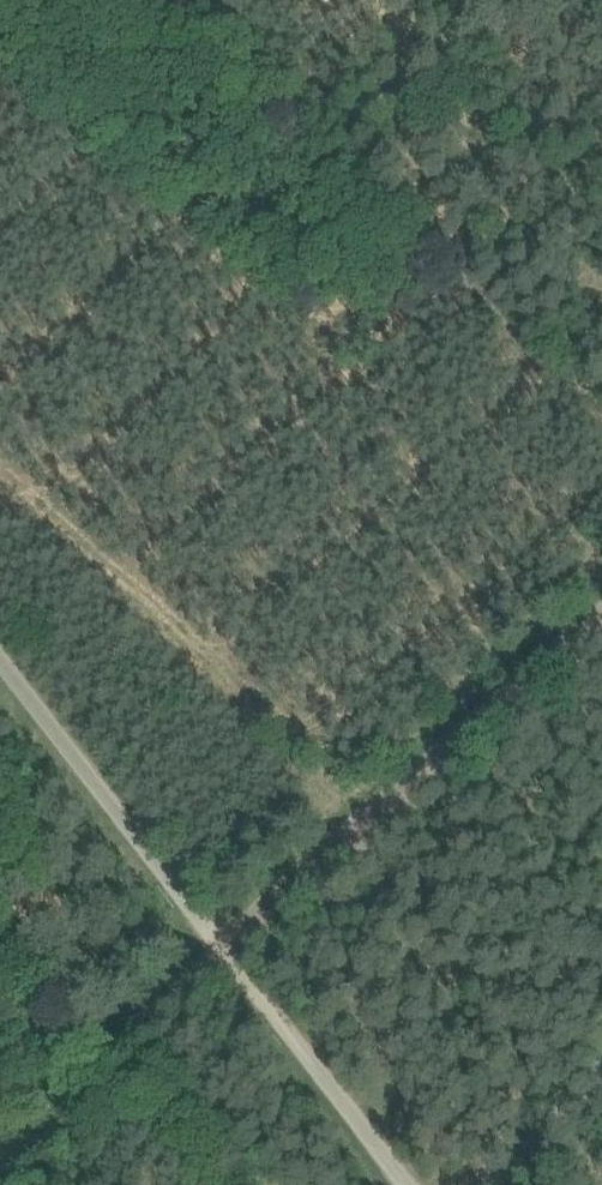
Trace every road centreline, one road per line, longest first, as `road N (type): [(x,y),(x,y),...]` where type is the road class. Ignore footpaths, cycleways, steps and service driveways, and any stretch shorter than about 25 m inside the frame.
road 1 (track): [(96,1063),(601,610)]
road 2 (unclassified): [(404,1184),(0,658)]
road 3 (track): [(169,0),(601,404)]
road 4 (track): [(487,1184),(601,1063)]
road 5 (track): [(0,1152),(96,1063)]

